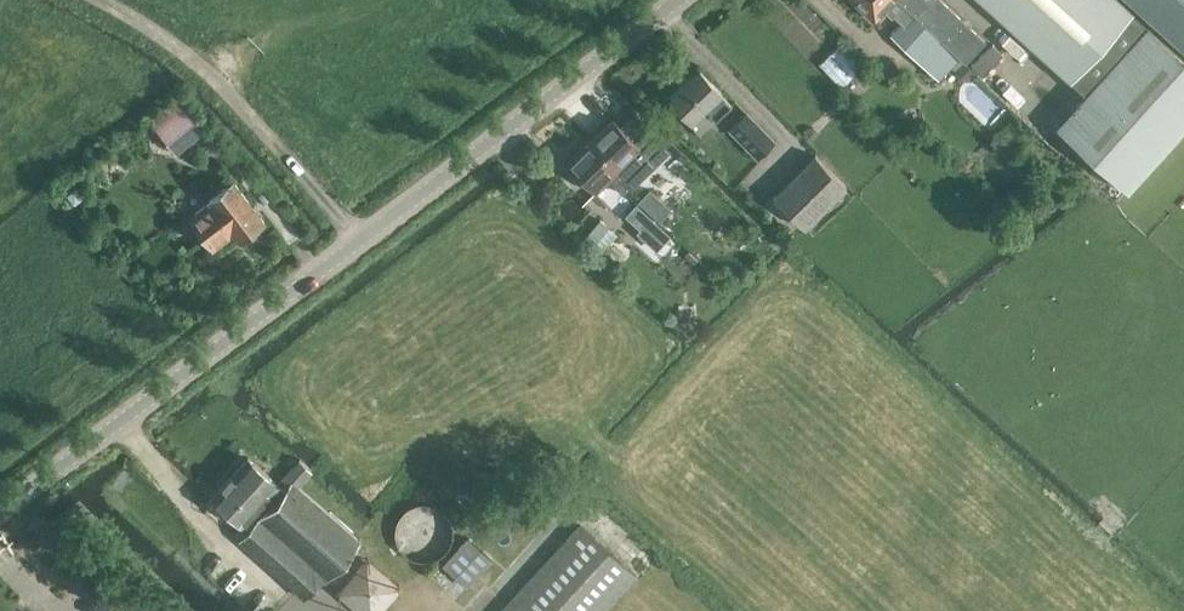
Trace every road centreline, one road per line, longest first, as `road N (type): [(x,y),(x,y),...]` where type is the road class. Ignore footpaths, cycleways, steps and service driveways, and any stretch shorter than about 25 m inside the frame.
road 1 (tertiary): [(0,508),(74,462),(674,0)]
road 2 (track): [(349,227),(191,55),(94,0)]

